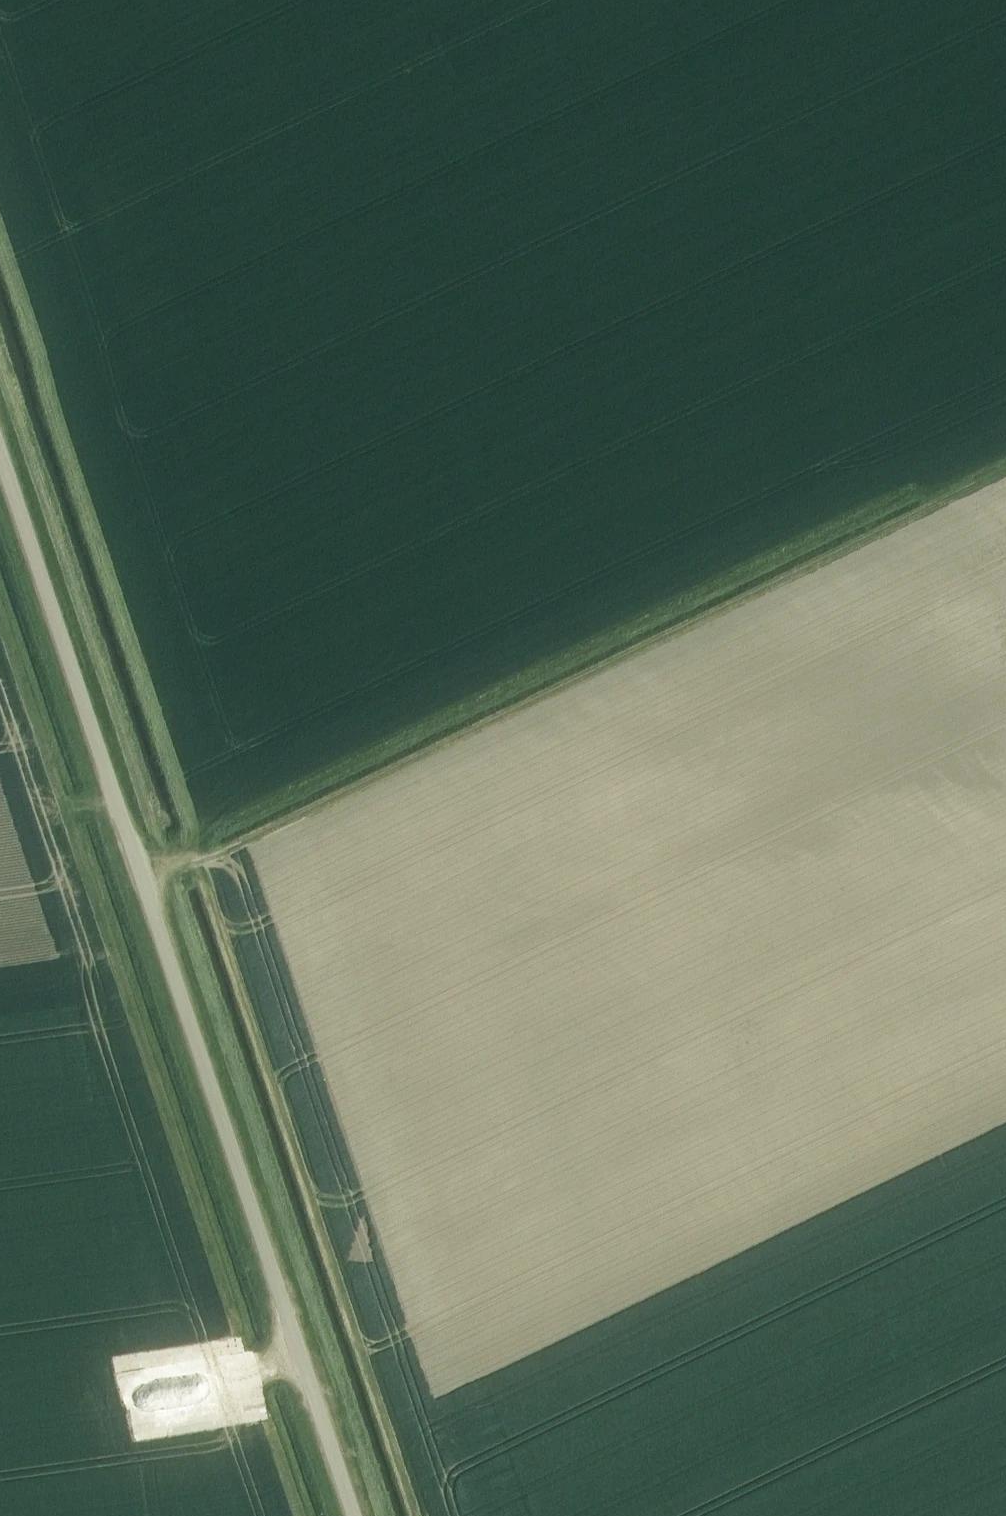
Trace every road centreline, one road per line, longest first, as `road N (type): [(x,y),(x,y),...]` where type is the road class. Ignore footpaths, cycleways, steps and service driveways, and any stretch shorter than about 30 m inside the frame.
road 1 (unclassified): [(354,1515),(0,451)]

